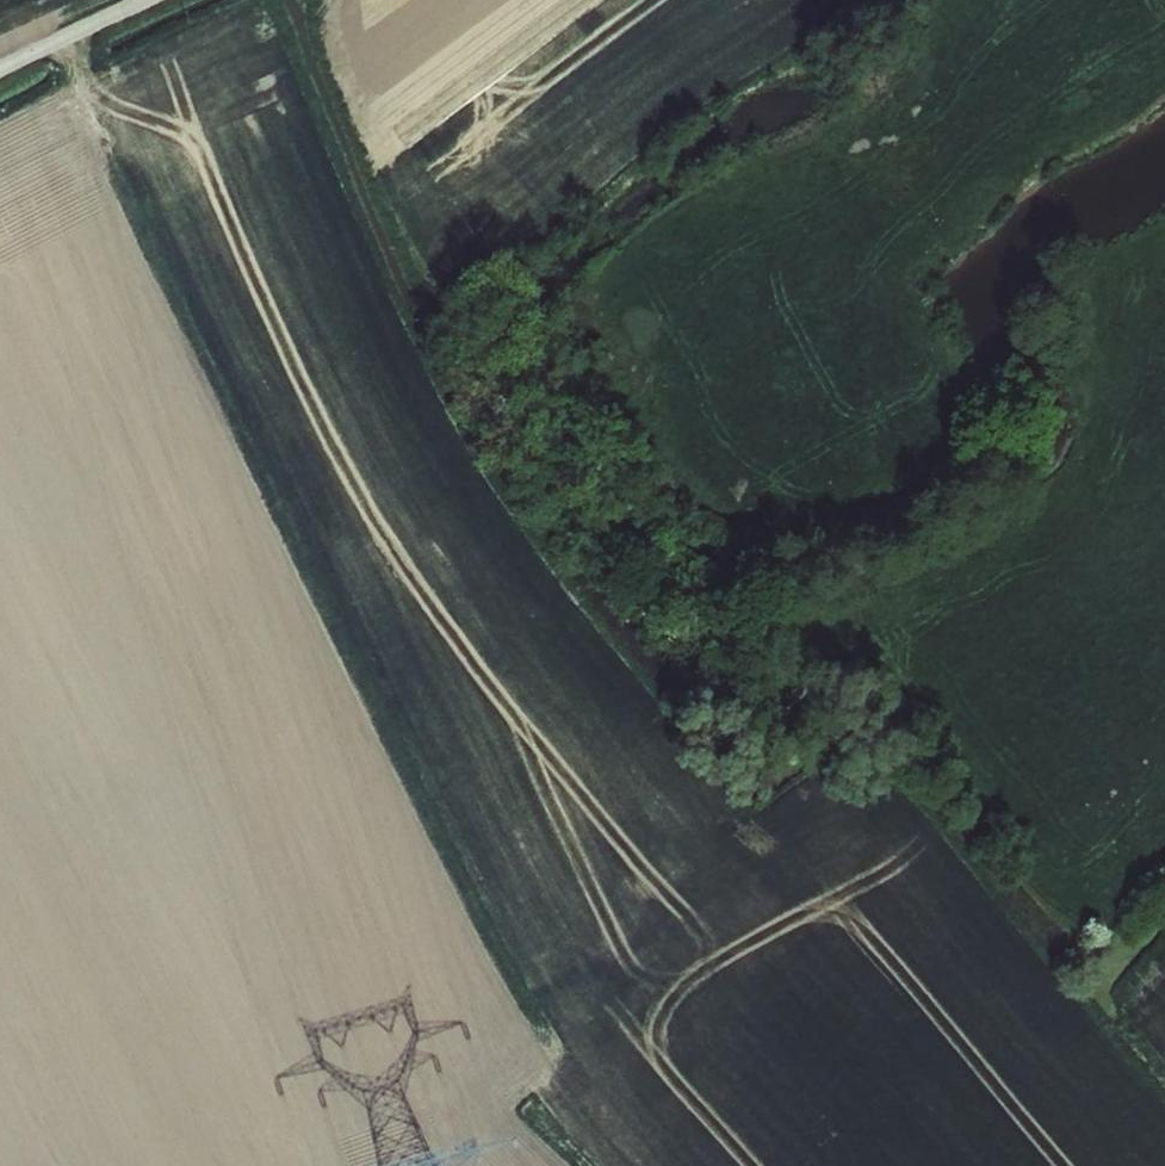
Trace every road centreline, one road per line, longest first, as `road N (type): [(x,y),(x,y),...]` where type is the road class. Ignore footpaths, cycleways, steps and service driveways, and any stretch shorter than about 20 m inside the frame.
road 1 (unclassified): [(149,0),(0,71)]

